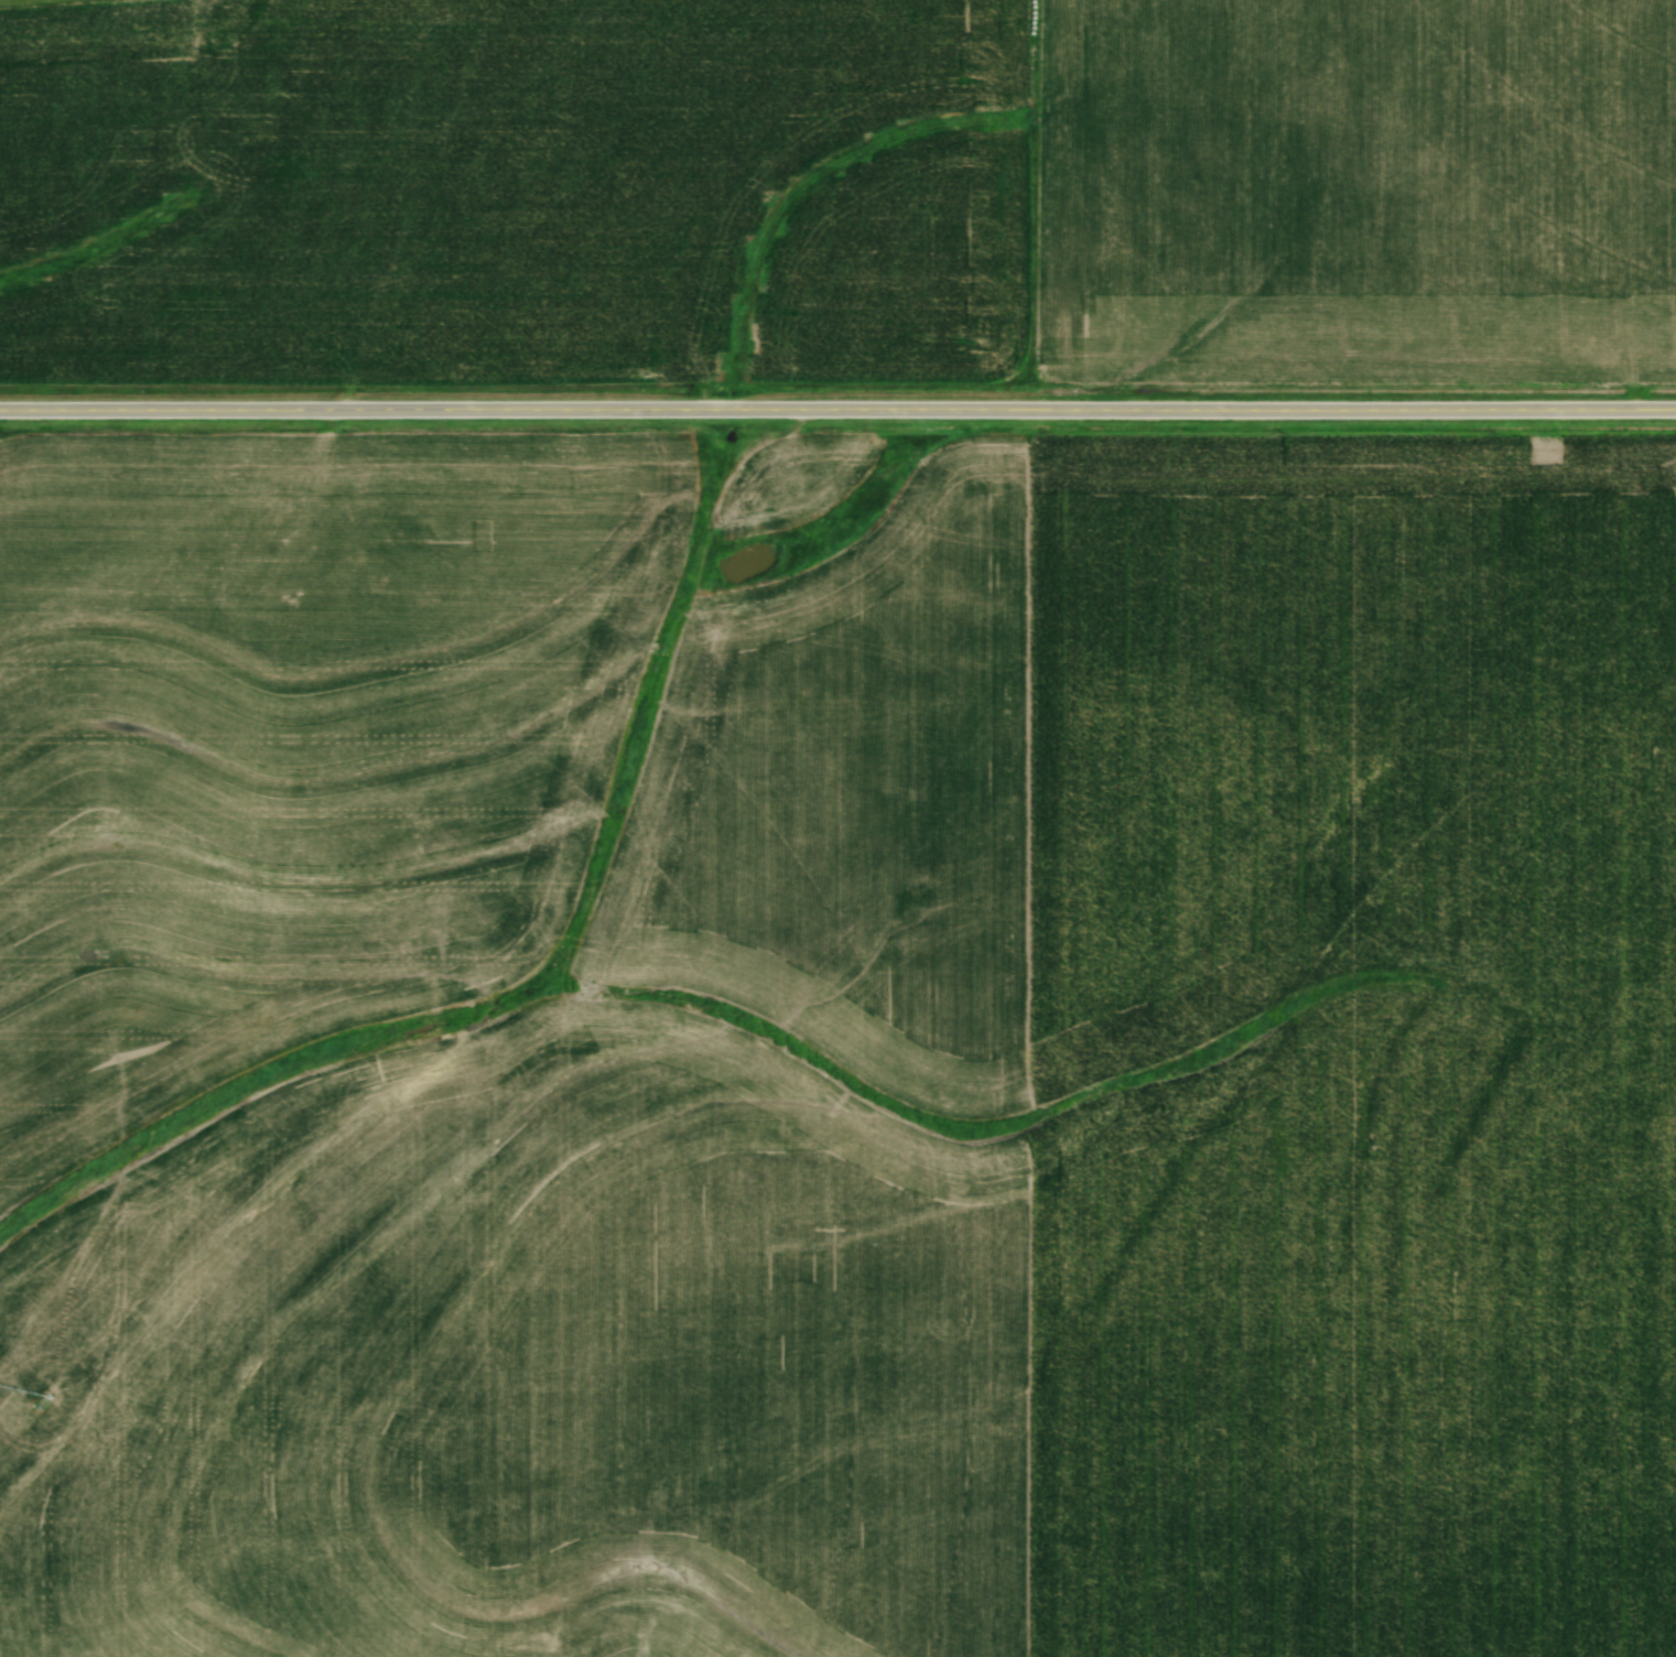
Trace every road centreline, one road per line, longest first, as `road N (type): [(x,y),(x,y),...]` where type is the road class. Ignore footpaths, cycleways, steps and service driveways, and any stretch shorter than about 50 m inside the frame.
road 1 (tertiary): [(1675,403),(0,404)]

